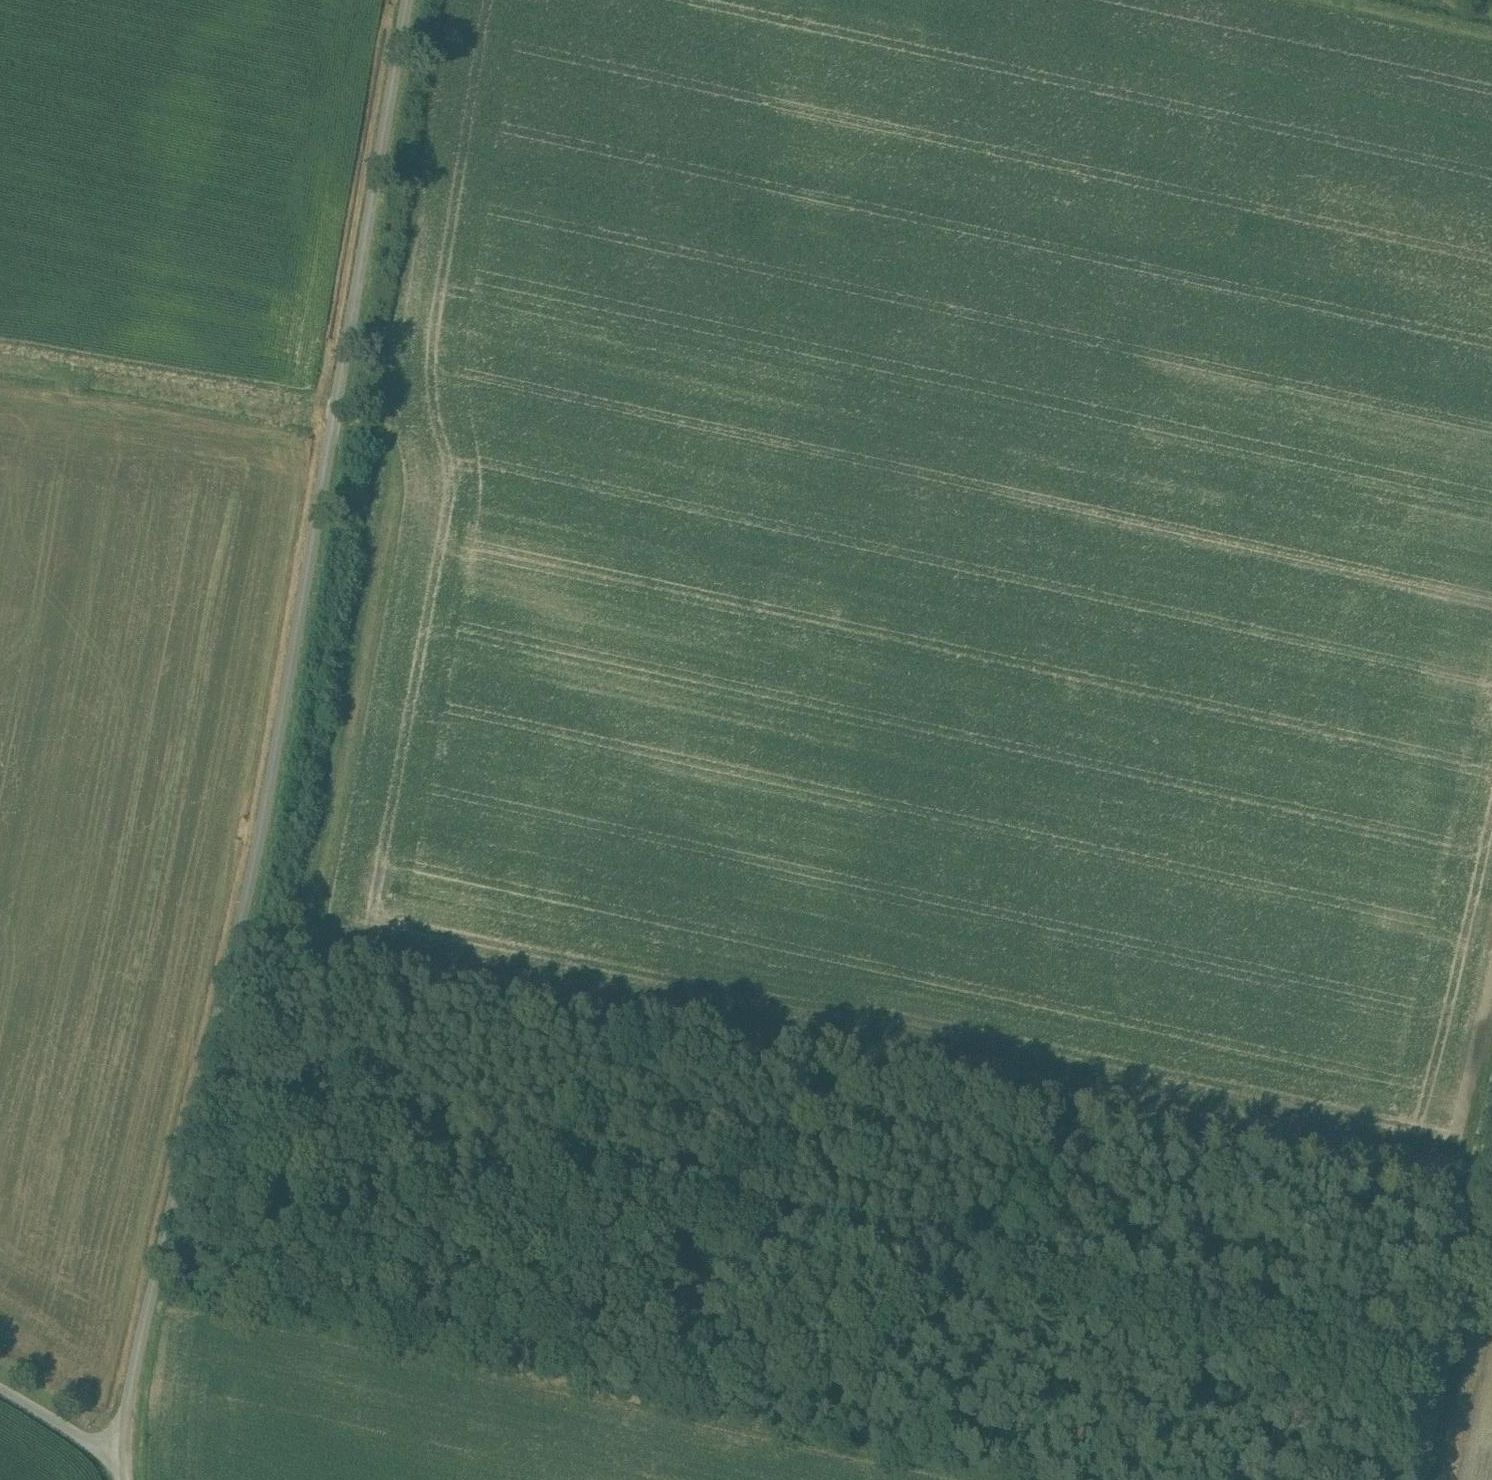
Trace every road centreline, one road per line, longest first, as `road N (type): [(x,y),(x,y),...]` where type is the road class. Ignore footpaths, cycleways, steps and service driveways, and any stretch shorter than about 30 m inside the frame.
road 1 (unclassified): [(408,0),(225,938),(129,1367),(117,1479)]
road 2 (track): [(1426,1385),(826,1257),(752,1258),(677,1277),(542,1269),(370,1225),(159,1220)]
road 3 (track): [(1403,1479),(1491,1134)]

